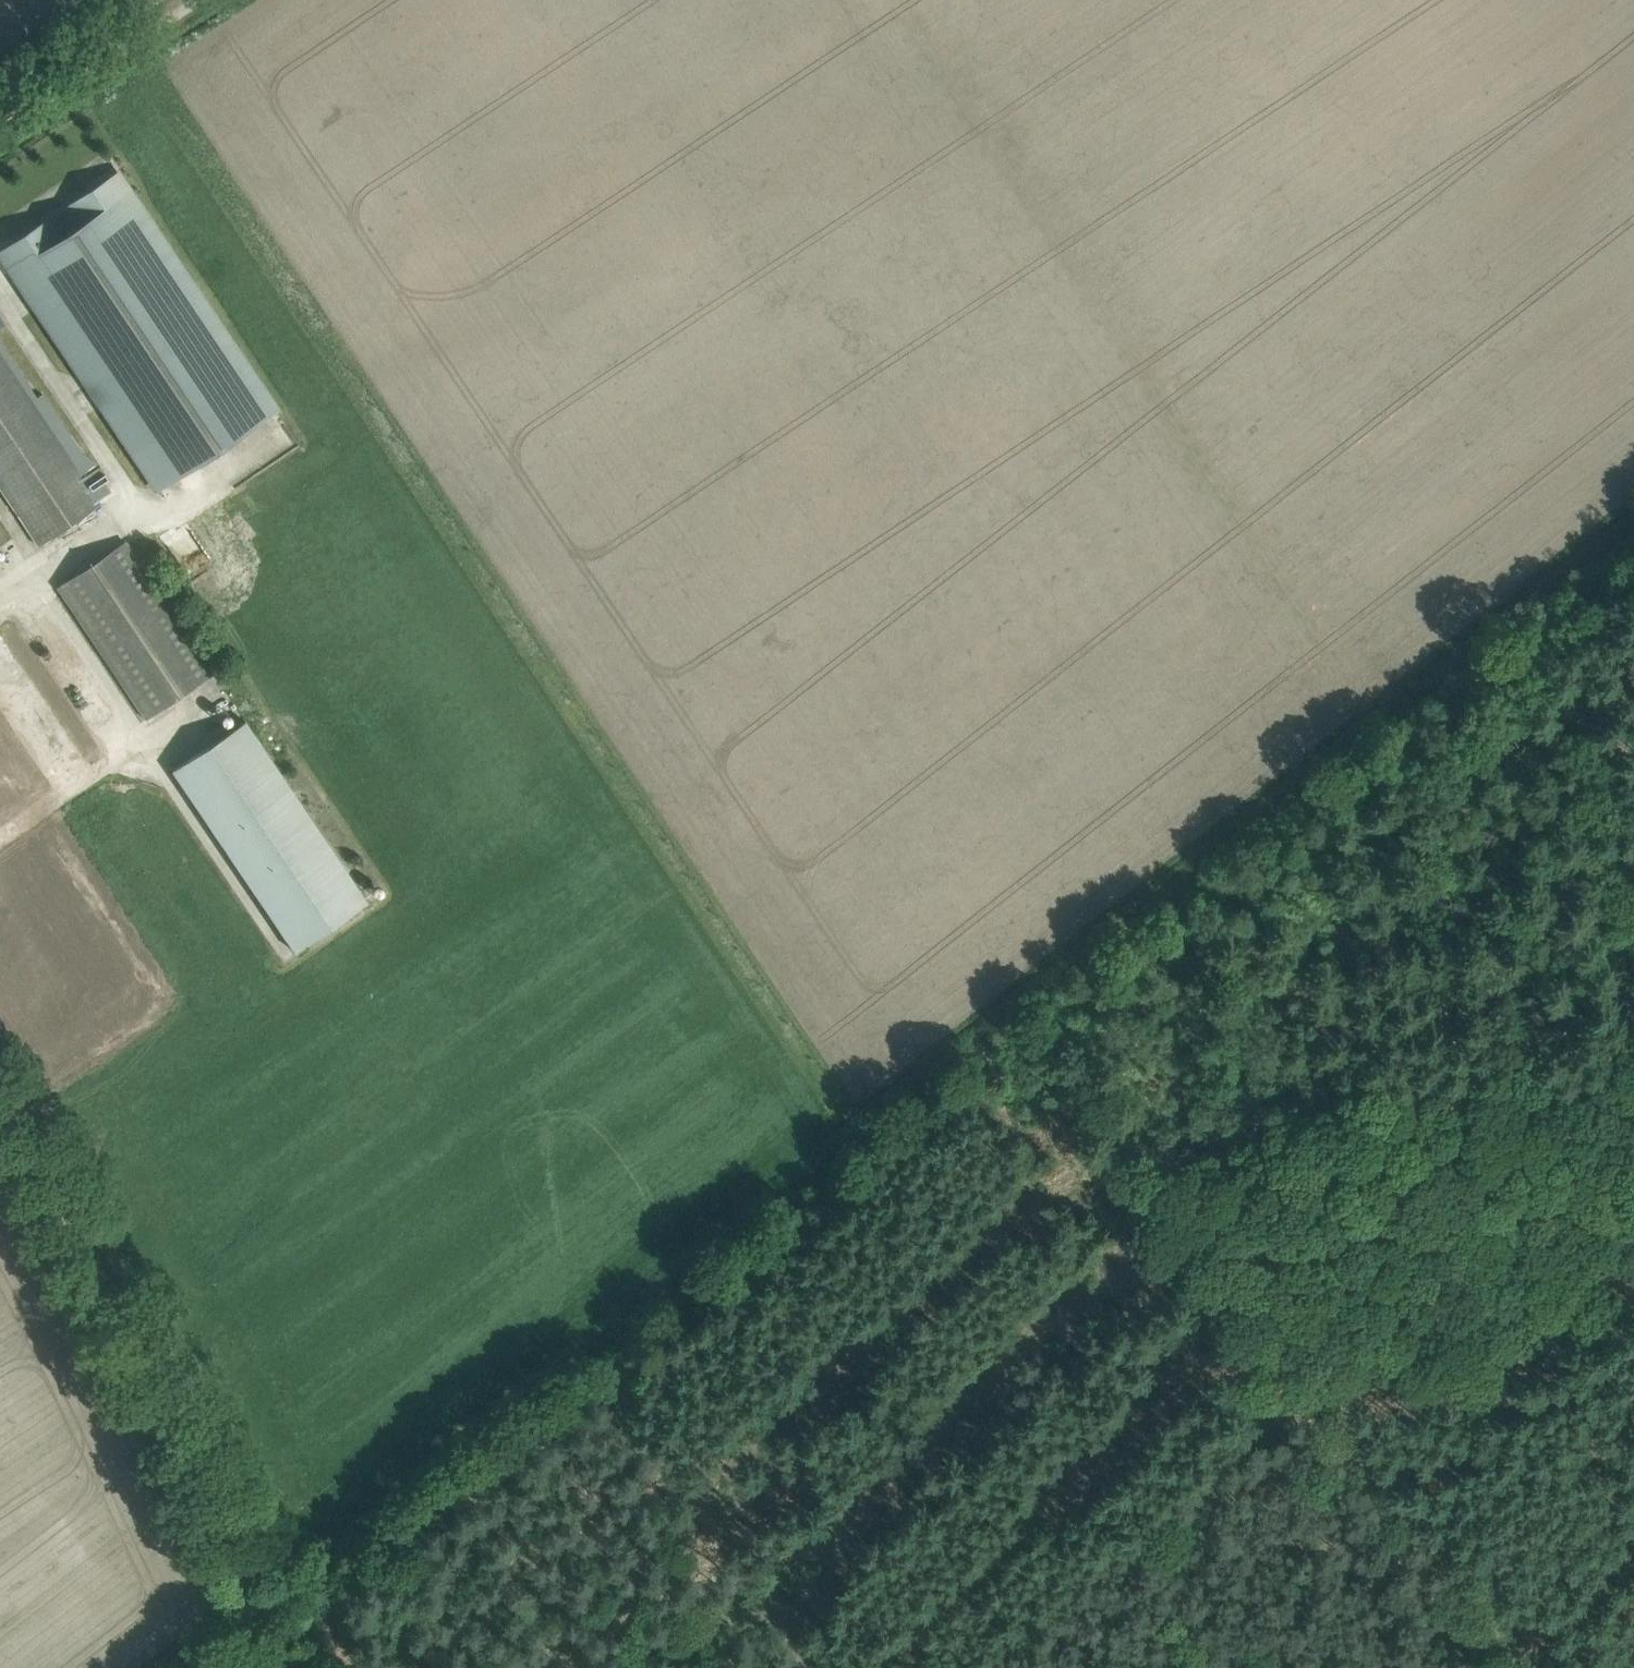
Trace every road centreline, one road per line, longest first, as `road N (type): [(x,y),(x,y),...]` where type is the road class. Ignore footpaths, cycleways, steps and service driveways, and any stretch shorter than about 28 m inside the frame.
road 1 (track): [(0,1124),(143,1354),(268,1601)]
road 2 (tertiary): [(0,95),(146,0)]

